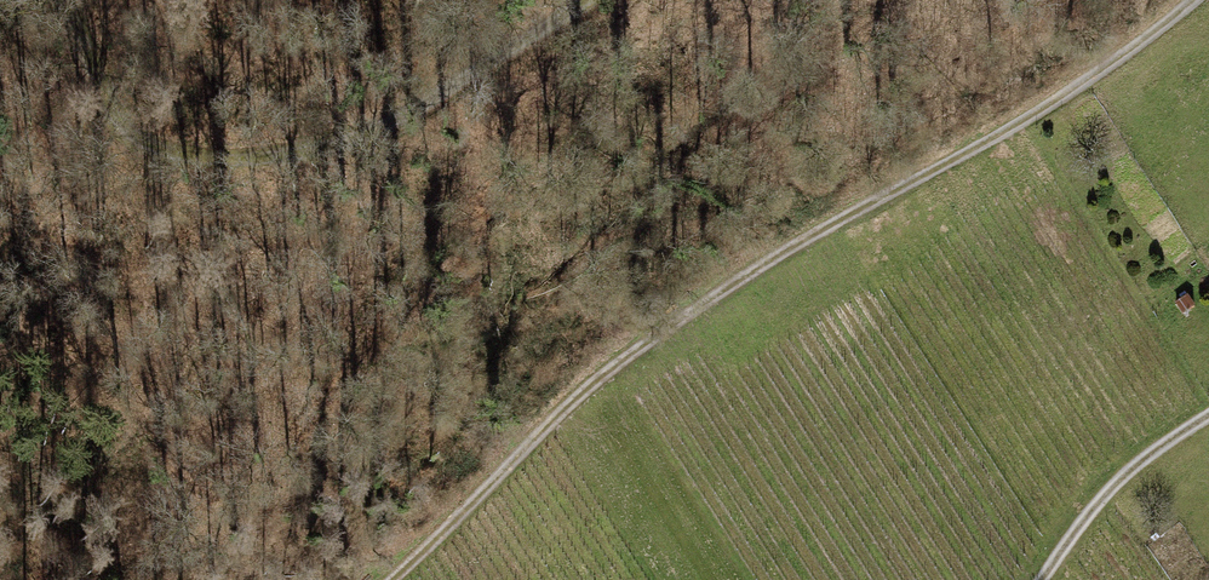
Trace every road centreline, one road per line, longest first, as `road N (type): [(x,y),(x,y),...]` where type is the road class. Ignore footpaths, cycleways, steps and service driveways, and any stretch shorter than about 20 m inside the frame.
road 1 (track): [(1189,0),(1065,95),(831,224),(648,341),(389,579)]
road 2 (track): [(65,0),(76,14),(112,127),(196,163),(326,145),(412,115),(580,0)]
road 3 (track): [(1043,579),(1137,462),(1208,411)]

